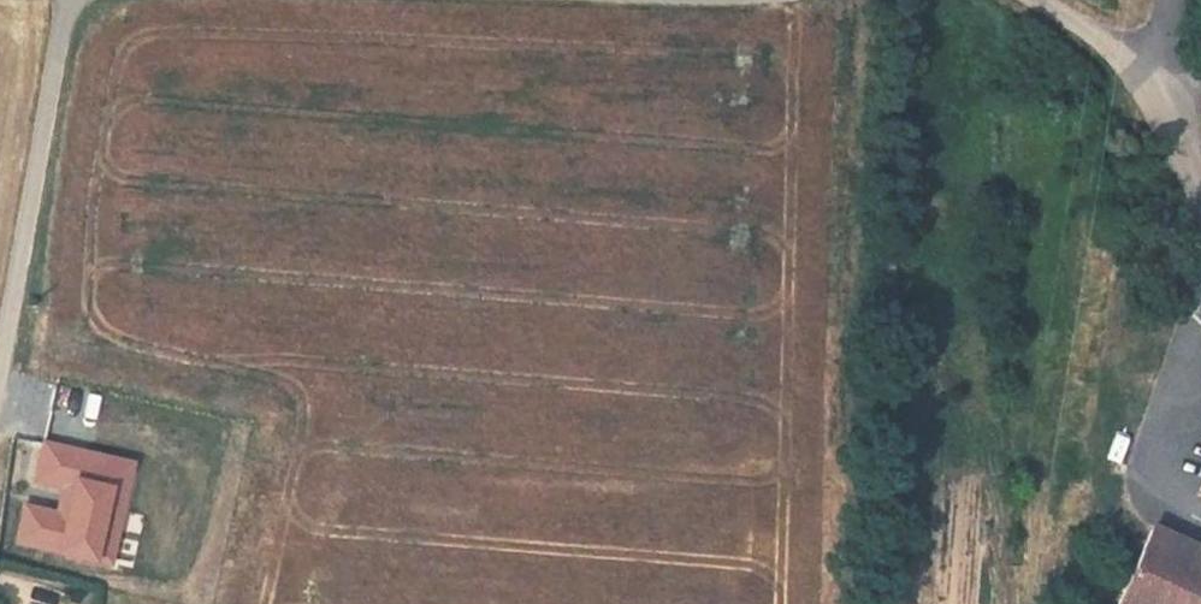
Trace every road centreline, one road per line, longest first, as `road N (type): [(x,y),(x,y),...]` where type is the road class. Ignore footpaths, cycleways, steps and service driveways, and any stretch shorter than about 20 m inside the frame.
road 1 (residential): [(73,0),(0,364)]
road 2 (unclassified): [(1155,77),(1042,0)]

